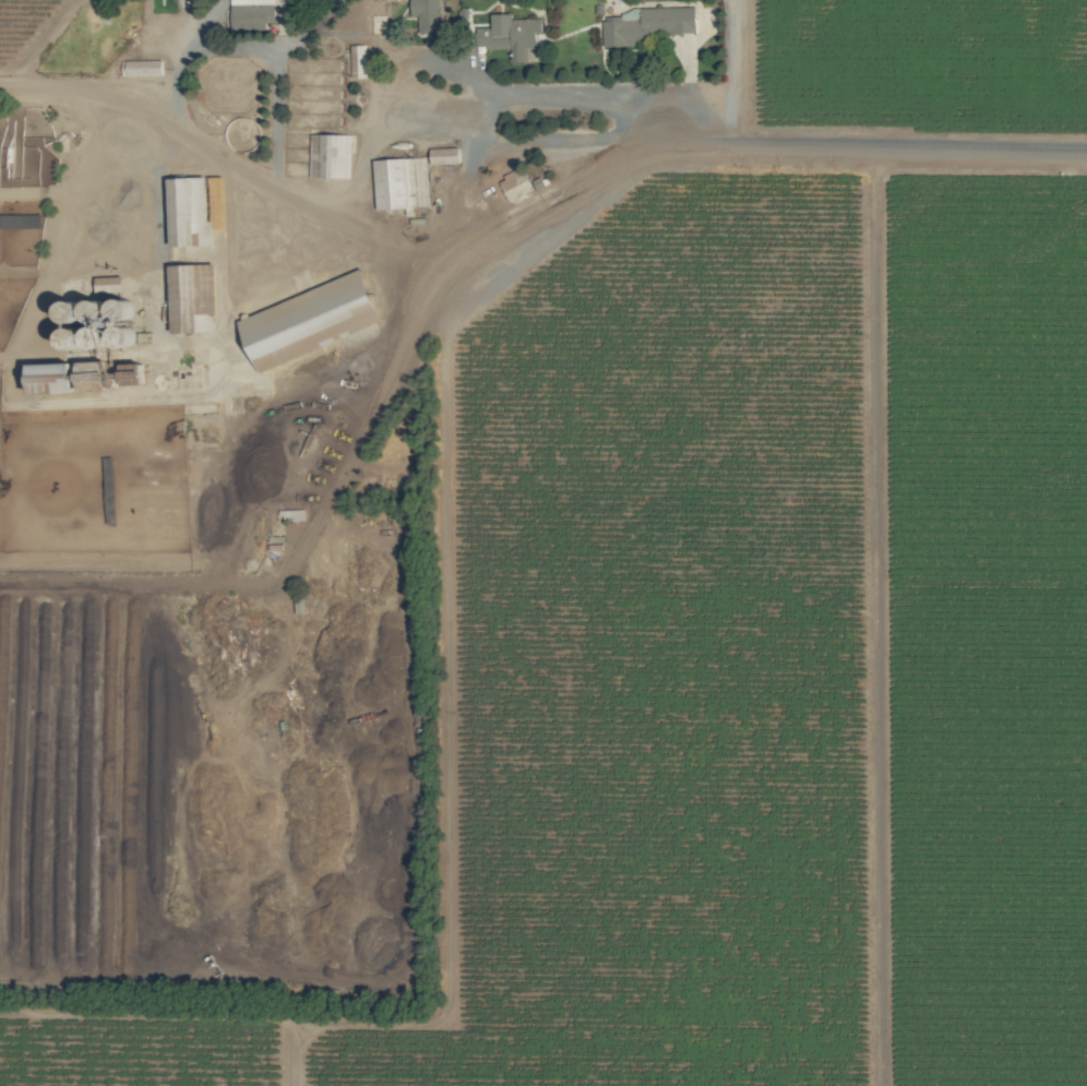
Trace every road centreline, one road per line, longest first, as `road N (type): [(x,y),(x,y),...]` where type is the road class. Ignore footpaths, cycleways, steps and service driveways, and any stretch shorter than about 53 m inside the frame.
road 1 (residential): [(0,92),(115,93),(187,128),(242,181),(279,202),(301,202),(357,119),(397,93),(434,91),(638,89),(708,148),(1086,157)]

